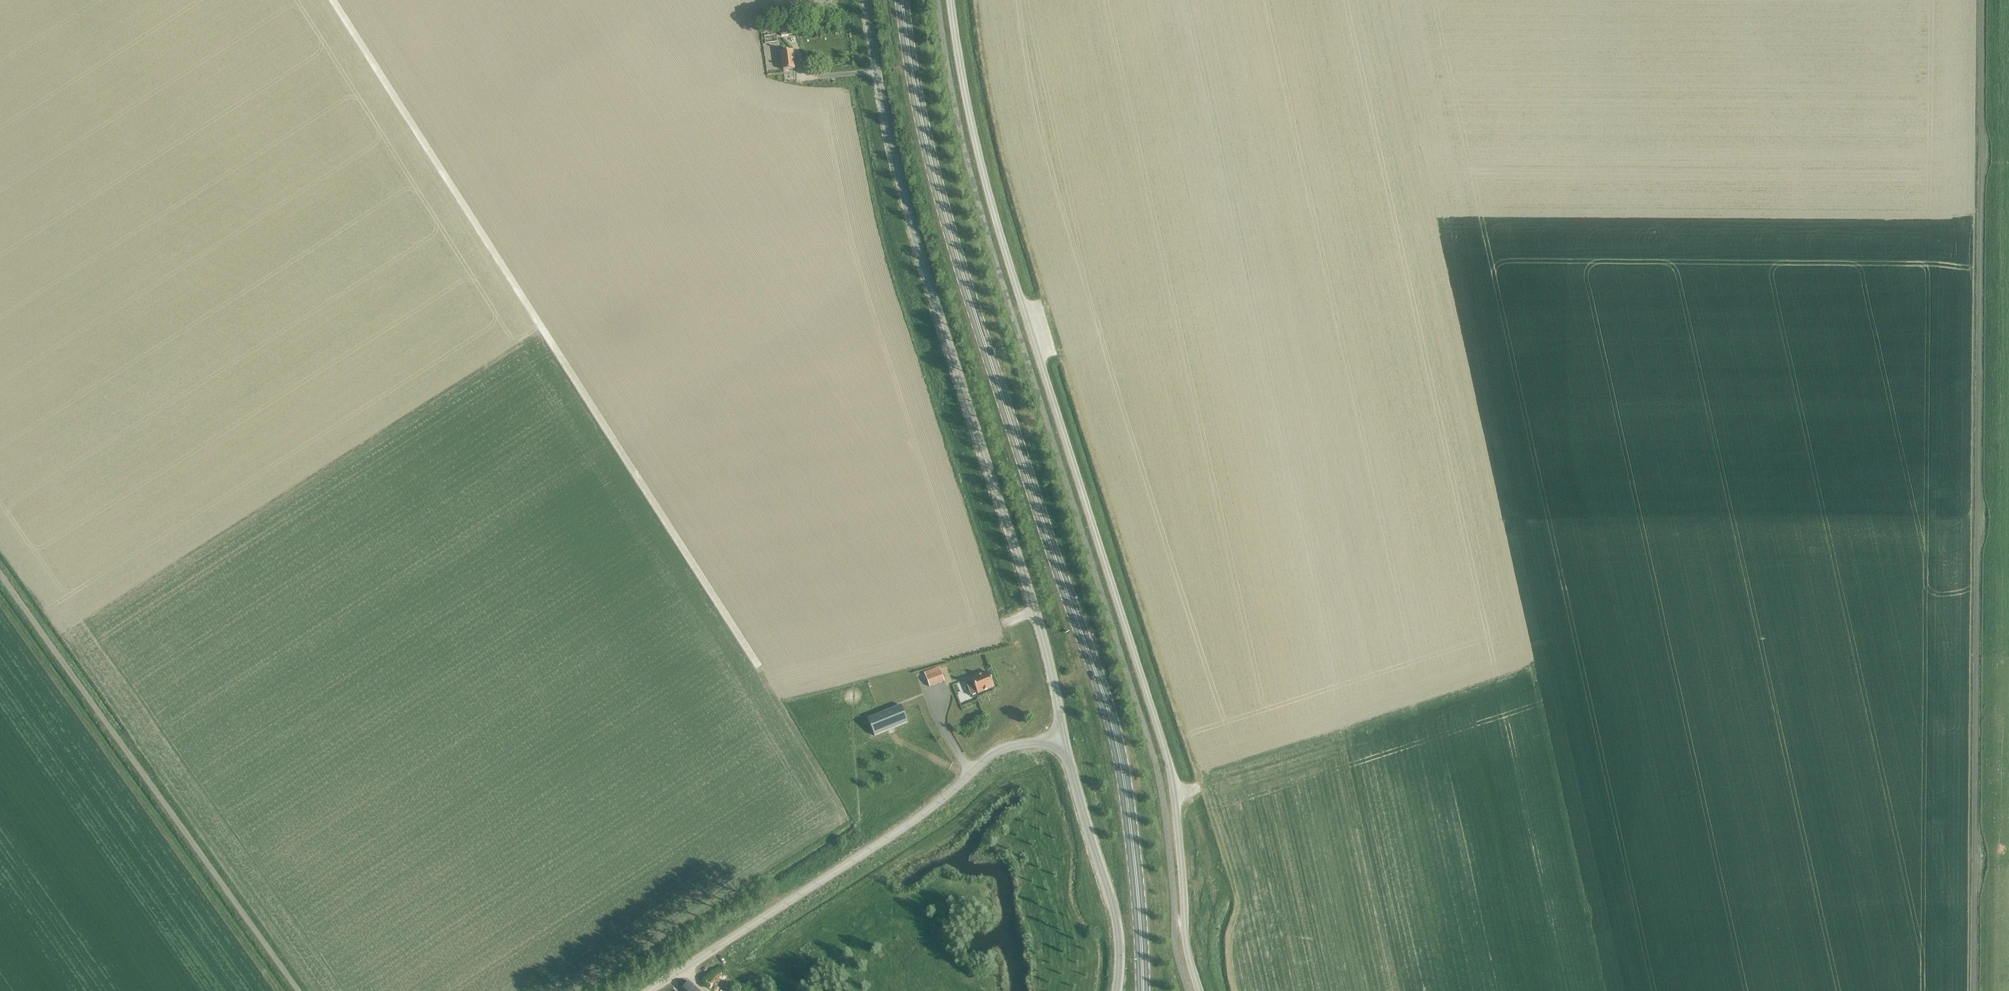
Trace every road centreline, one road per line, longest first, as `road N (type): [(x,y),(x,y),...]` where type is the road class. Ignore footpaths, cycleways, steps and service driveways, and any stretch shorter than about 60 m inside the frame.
road 1 (unclassified): [(949,0),(995,221),(1171,765),(1185,947),(1200,990)]
road 2 (secondary): [(1143,990),(1118,750),(954,245),(902,0)]
road 3 (residential): [(1982,0),(1976,990)]
road 4 (unclassified): [(1064,740),(1038,623),(892,151),(866,0)]
road 5 (track): [(0,572),(300,990)]
road 6 (unclassified): [(685,969),(929,809),(995,751),(1064,740)]
road 7 (unclassified): [(1116,990),(1117,926),(1064,740)]

